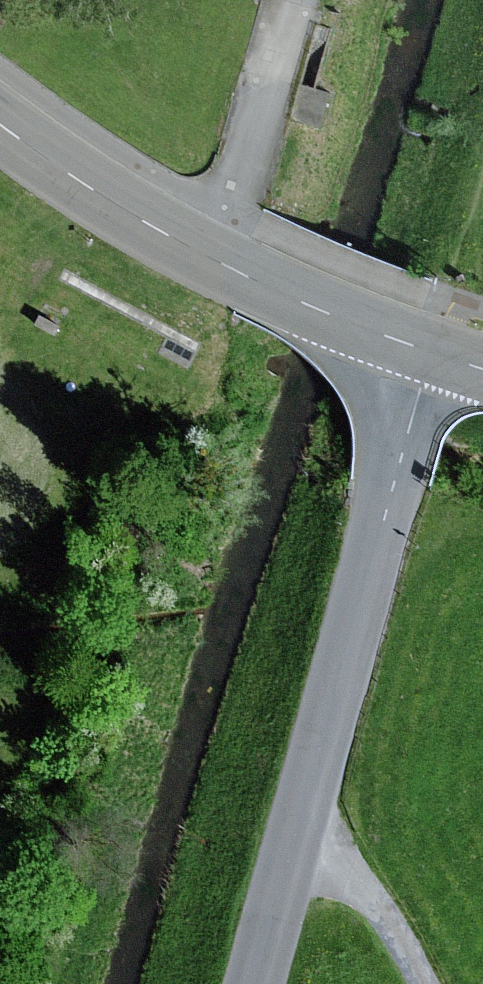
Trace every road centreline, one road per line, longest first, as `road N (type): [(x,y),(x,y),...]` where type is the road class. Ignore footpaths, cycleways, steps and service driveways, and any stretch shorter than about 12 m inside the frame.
road 1 (tertiary): [(430,351),(253,983)]
road 2 (primary): [(430,351),(215,262),(83,185),(0,124)]
road 3 (track): [(425,983),(384,916),(342,872),(290,851)]

